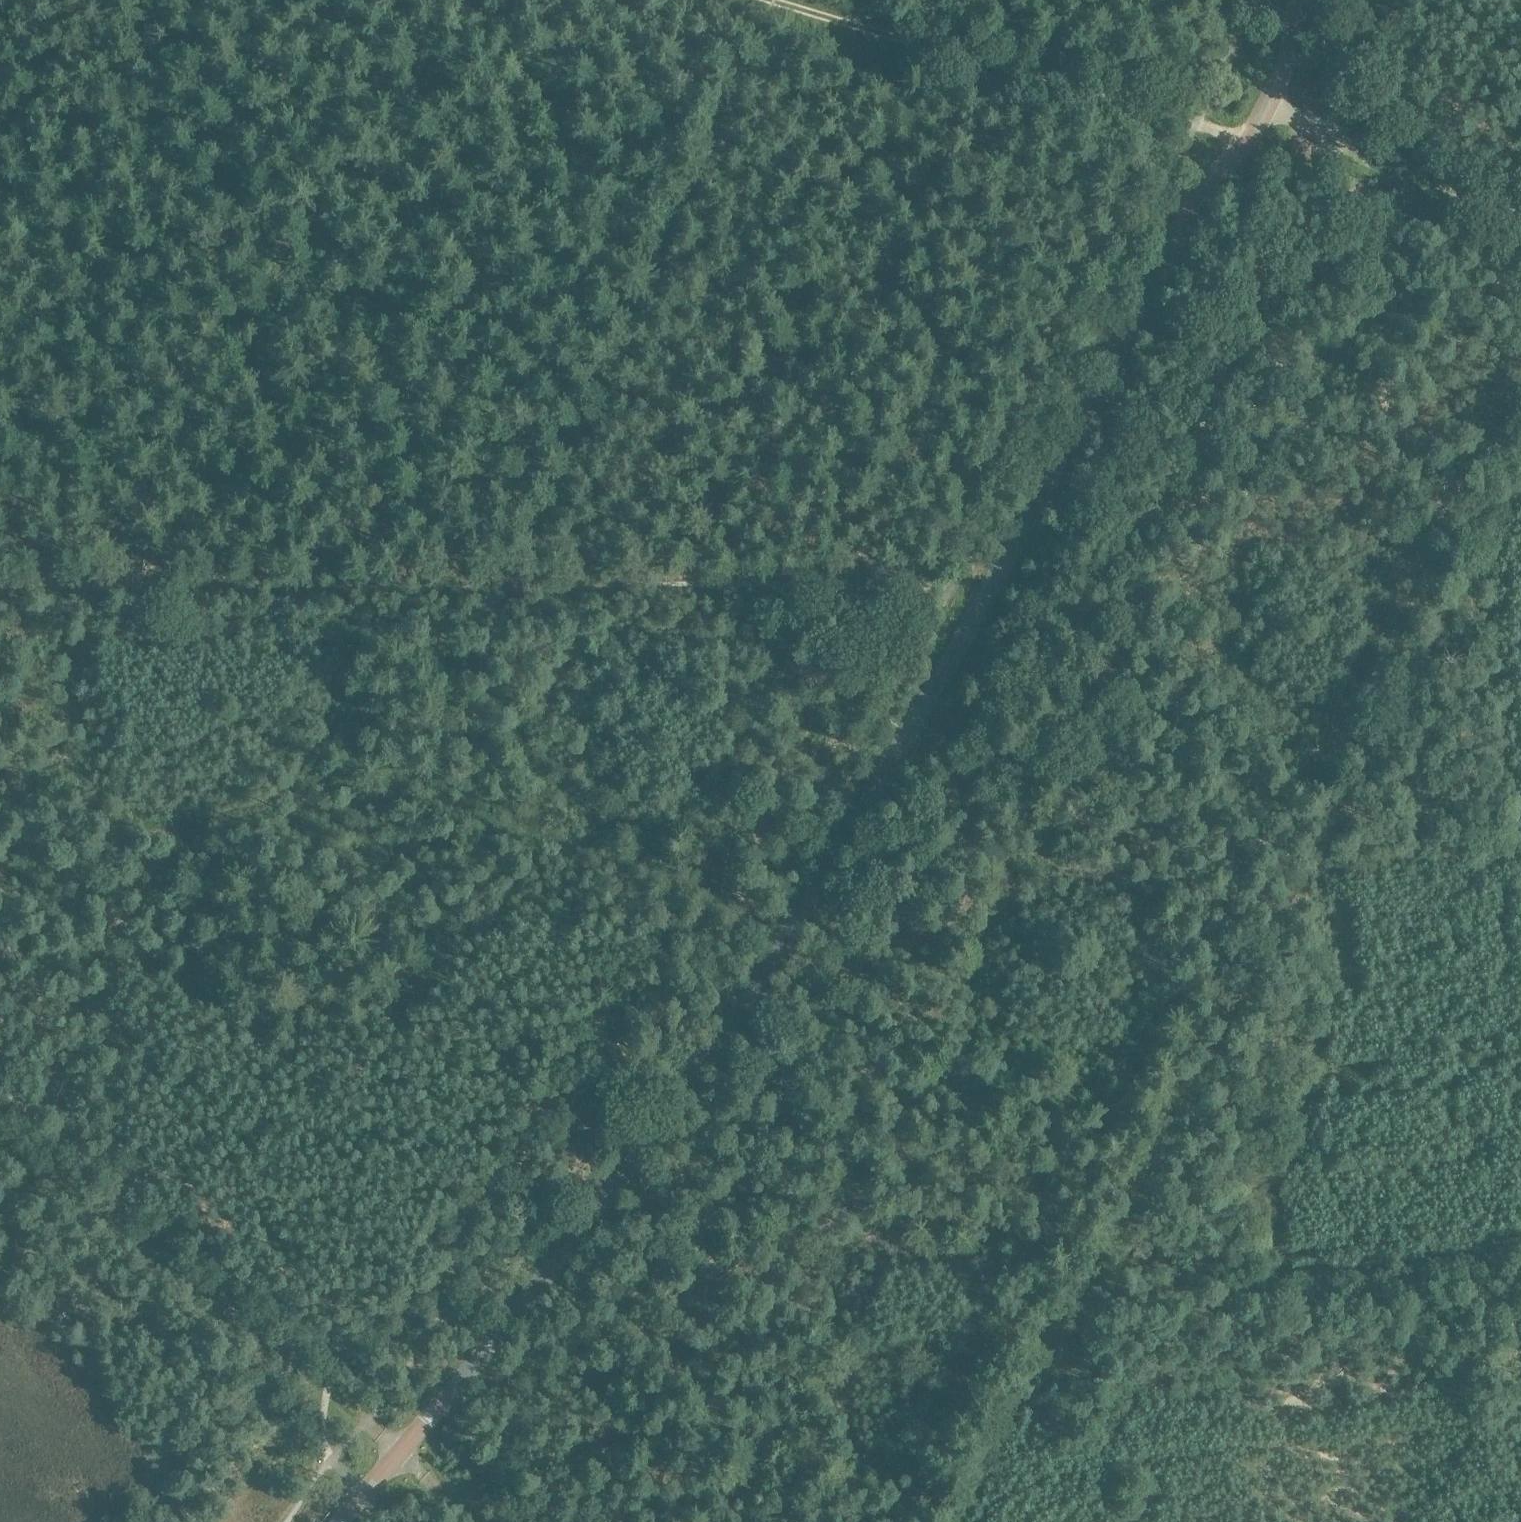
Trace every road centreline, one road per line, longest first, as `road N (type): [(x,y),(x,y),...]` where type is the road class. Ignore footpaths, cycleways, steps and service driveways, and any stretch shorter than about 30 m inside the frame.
road 1 (tertiary): [(337,1521),(607,1197),(804,905),(987,597),(1195,198),(1254,131),(1290,43),(1297,0)]
road 2 (track): [(481,1521),(366,1423),(0,1142)]
road 3 (track): [(520,588),(0,589)]
road 4 (track): [(1254,131),(1198,124),(793,4)]
road 5 (track): [(948,591),(520,588)]

